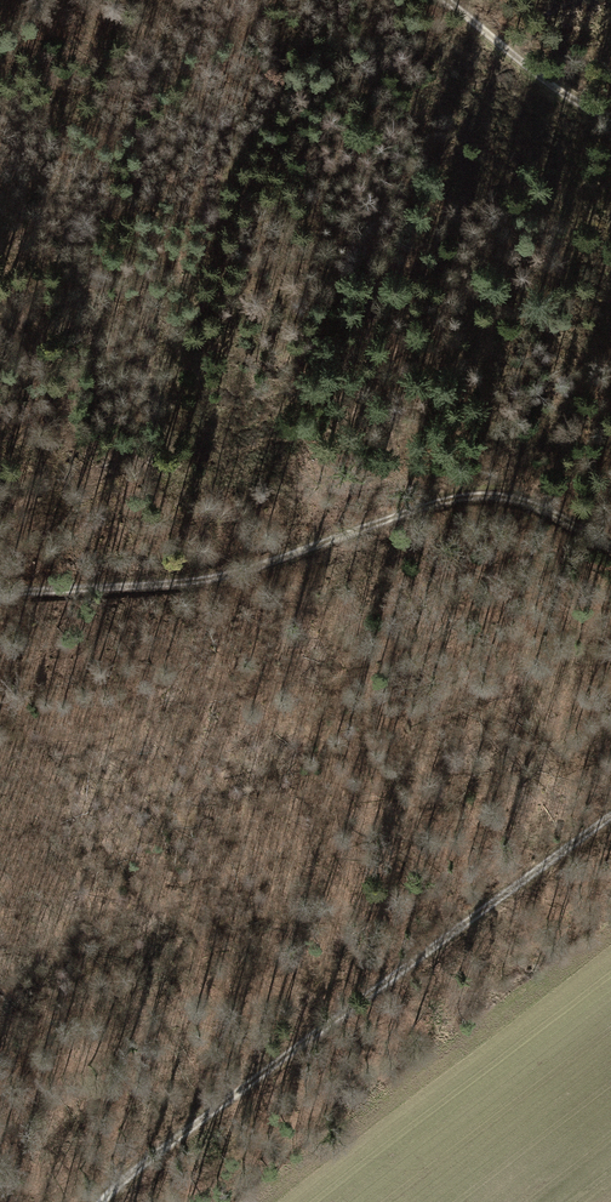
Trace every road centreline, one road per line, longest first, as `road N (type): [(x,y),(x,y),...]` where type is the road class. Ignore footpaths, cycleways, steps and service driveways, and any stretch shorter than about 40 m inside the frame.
road 1 (track): [(610,815),(100,1201)]
road 2 (track): [(610,544),(495,491),(447,498),(226,575),(151,588),(0,593)]
road 3 (track): [(446,0),(563,96),(610,119)]

